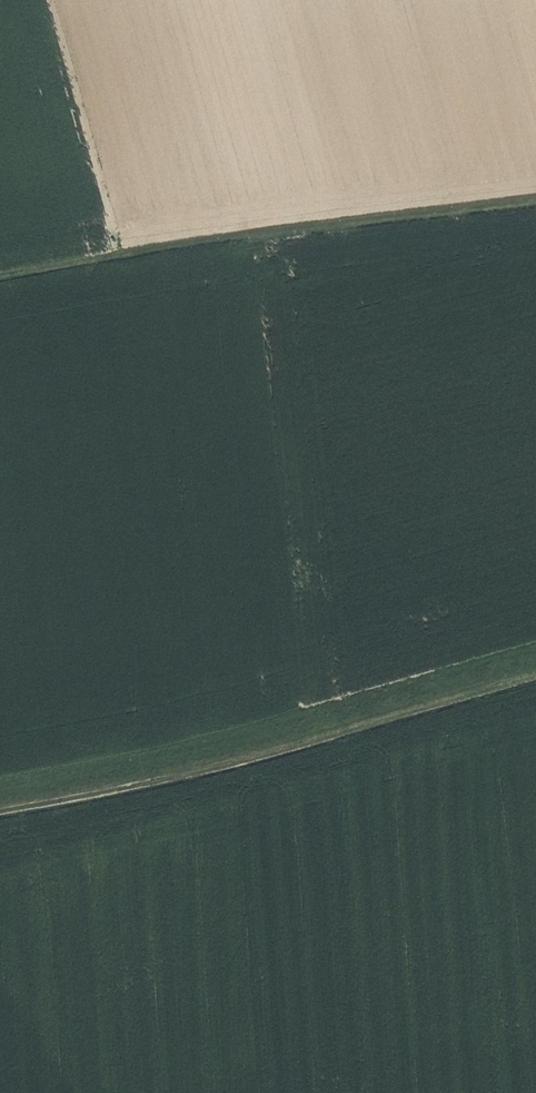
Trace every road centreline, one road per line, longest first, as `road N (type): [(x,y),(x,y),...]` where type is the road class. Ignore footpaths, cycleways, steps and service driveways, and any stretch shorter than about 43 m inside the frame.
road 1 (track): [(0,807),(160,782),(535,676)]
road 2 (track): [(535,200),(226,237),(0,278)]

